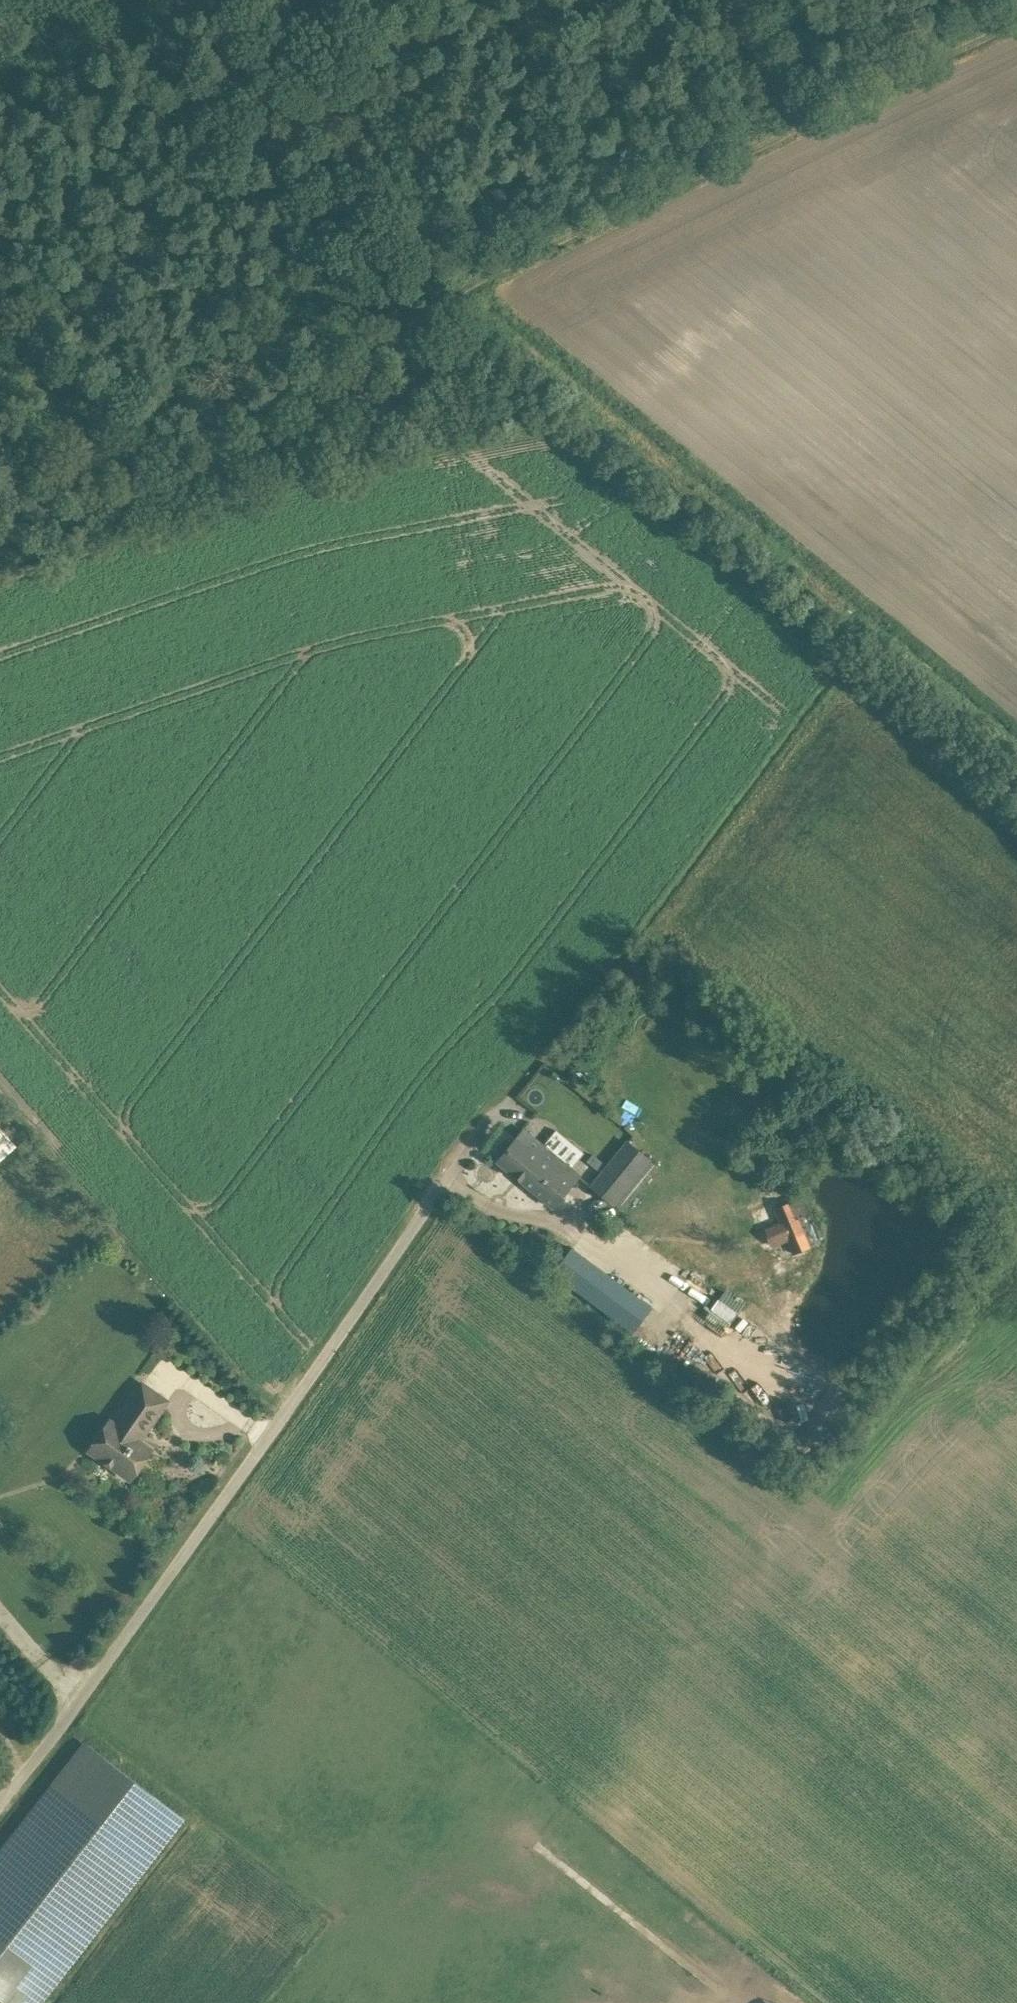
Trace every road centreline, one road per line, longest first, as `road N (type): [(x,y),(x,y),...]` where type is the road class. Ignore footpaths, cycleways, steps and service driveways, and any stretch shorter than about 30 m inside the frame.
road 1 (track): [(0,527),(315,417),(372,358),(463,286),(1016,24)]
road 2 (track): [(1016,1262),(542,1846),(726,2002)]
road 3 (unclassified): [(0,1804),(99,1680),(423,1210)]
road 4 (track): [(485,275),(410,244),(251,0)]
road 5 (track): [(111,488),(0,311)]
road 6 (track): [(801,125),(723,0)]

